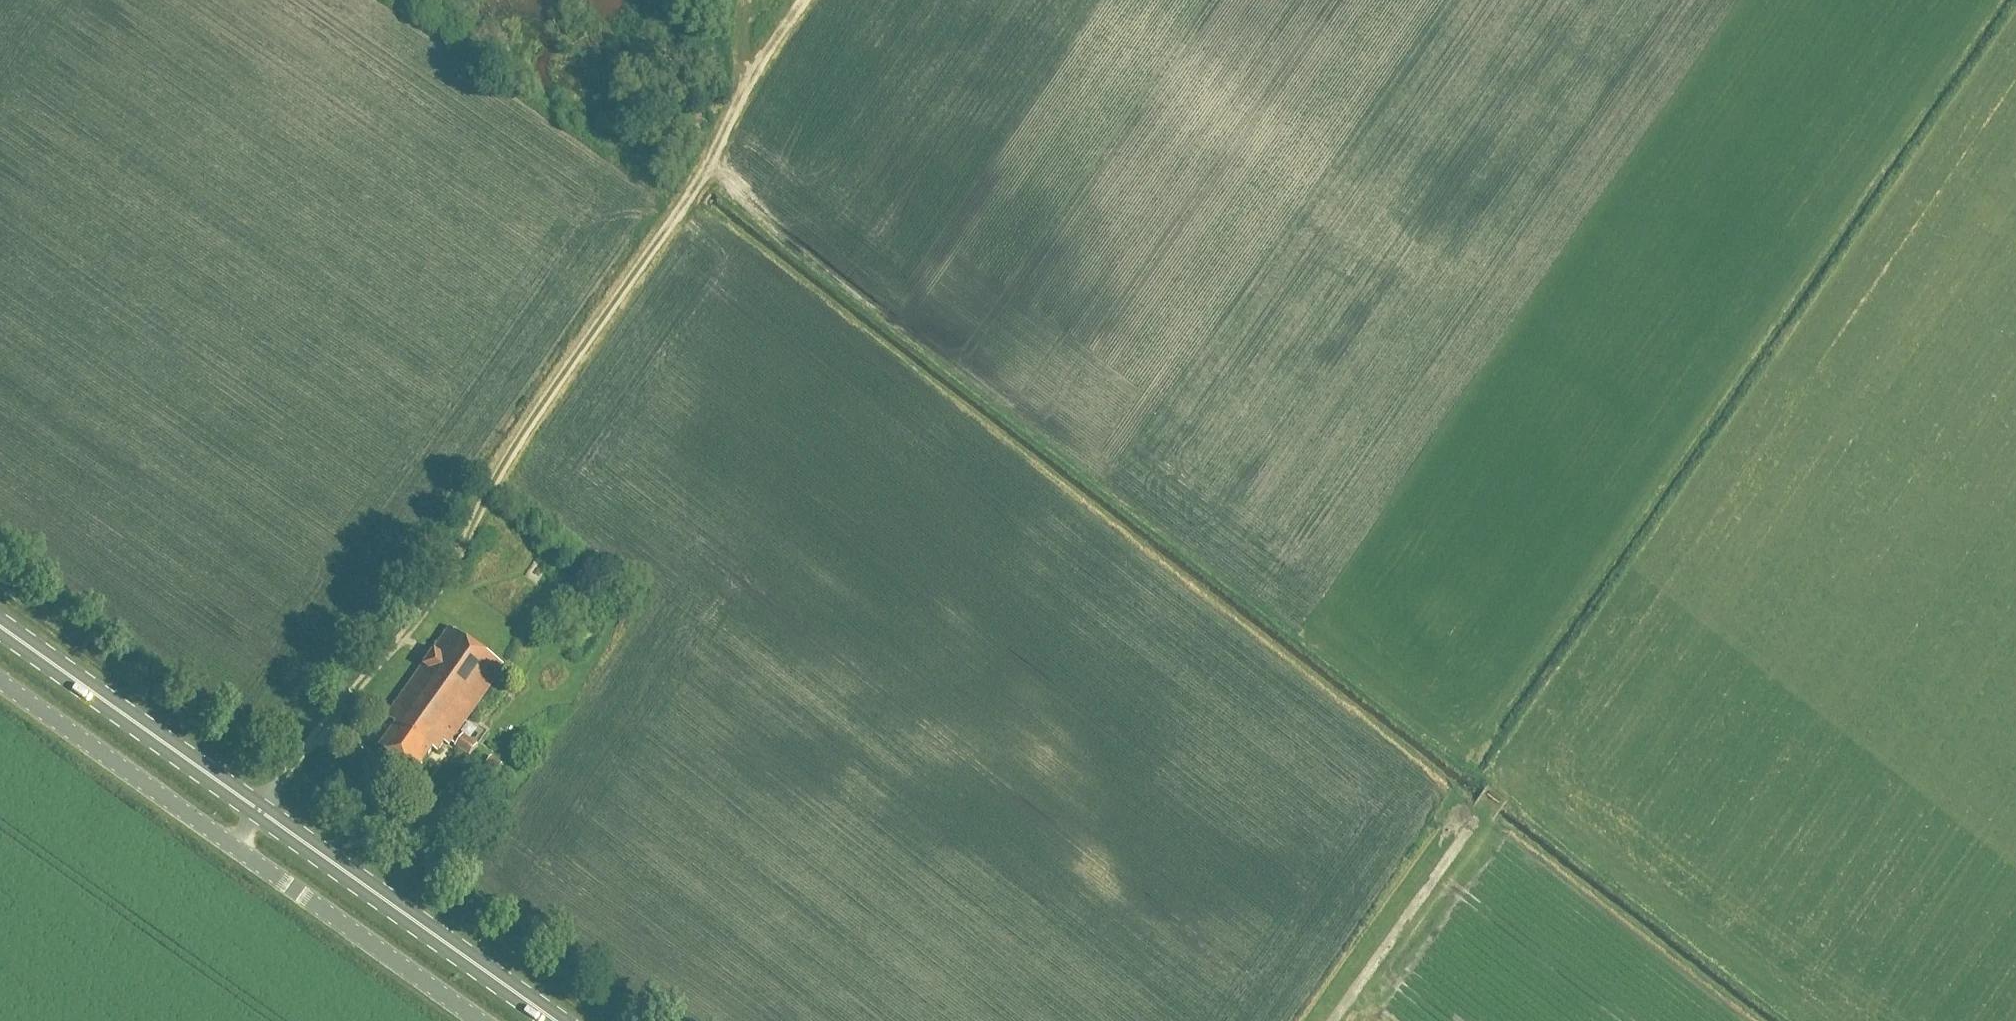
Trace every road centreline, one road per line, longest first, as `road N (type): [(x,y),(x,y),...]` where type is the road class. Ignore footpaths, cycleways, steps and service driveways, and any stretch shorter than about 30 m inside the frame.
road 1 (primary): [(562,1020),(0,618)]
road 2 (unclassified): [(486,1020),(0,672)]

